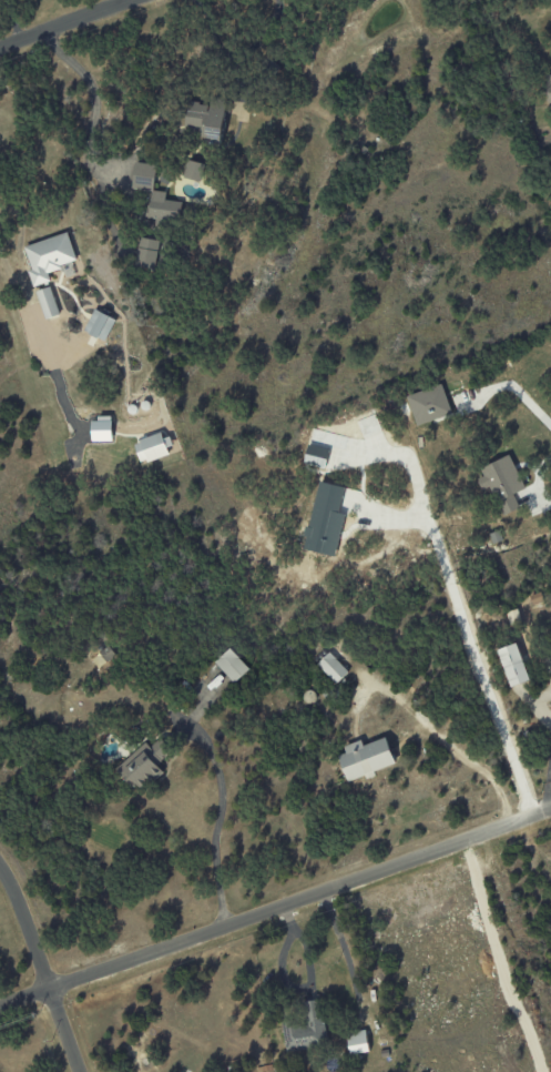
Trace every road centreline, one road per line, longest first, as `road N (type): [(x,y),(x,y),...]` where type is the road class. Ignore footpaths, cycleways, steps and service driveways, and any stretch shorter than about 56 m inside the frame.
road 1 (residential): [(550,810),(0,1007)]
road 2 (residential): [(79,1071),(0,866)]
road 3 (residential): [(0,48),(132,0)]

